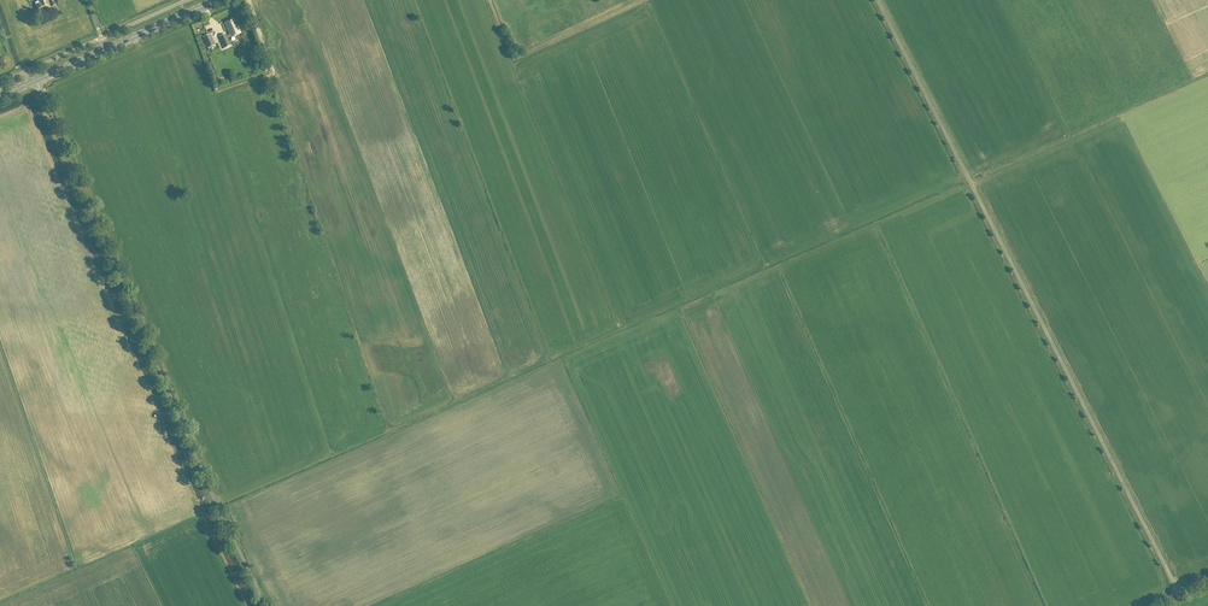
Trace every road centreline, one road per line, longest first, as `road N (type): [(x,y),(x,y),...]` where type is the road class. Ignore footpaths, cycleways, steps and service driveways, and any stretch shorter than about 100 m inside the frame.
road 1 (unclassified): [(1172,596),(875,0)]
road 2 (unclassified): [(265,605),(35,81)]
road 3 (secondary): [(105,50),(218,0)]

